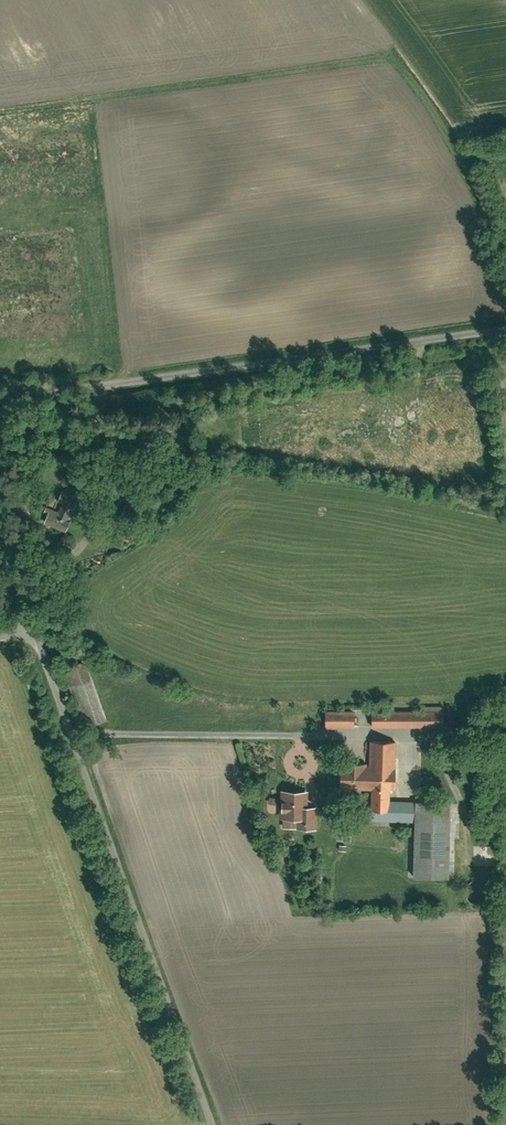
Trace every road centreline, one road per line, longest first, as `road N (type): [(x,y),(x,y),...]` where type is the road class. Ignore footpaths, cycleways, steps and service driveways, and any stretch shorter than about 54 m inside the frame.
road 1 (residential): [(505,328),(0,400)]
road 2 (residential): [(505,725),(104,735),(74,745)]
road 3 (residential): [(74,745),(211,1124)]

